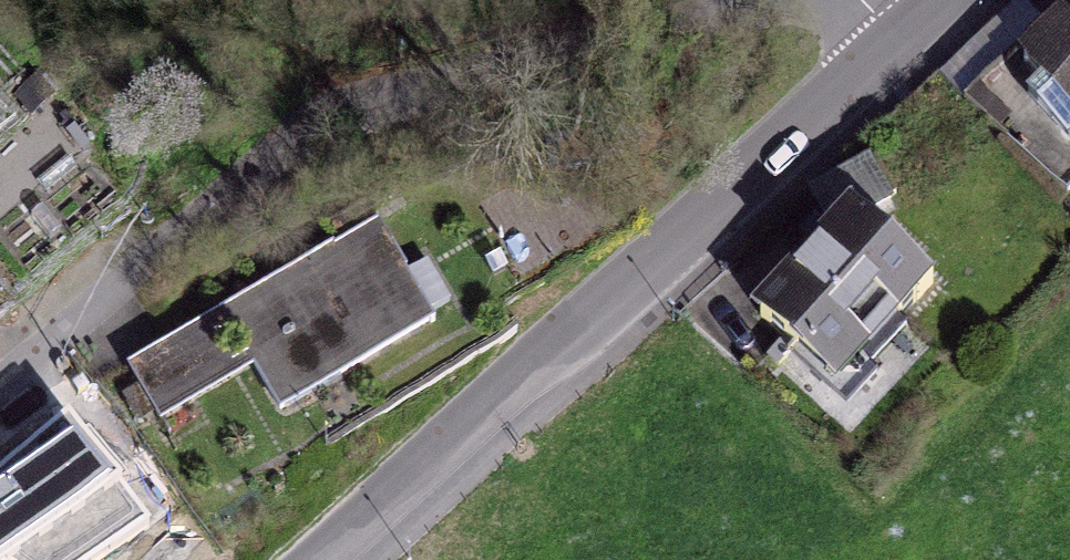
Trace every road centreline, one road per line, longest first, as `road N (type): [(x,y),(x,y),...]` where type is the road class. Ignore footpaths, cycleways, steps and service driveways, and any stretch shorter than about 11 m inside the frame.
road 1 (residential): [(0,402),(235,181),(322,123),(442,83),(698,24),(743,0)]
road 2 (tertiary): [(331,559),(896,36)]

